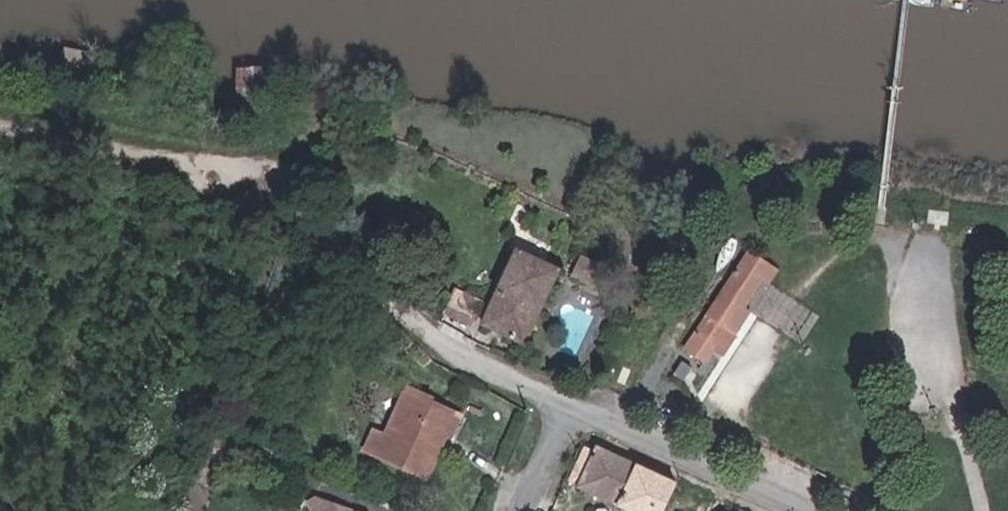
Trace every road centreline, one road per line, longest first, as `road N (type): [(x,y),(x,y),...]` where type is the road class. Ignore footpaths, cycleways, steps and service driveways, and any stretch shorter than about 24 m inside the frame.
road 1 (residential): [(60,155),(288,219),(433,350),(567,407)]
road 2 (residential): [(567,407),(800,510)]

